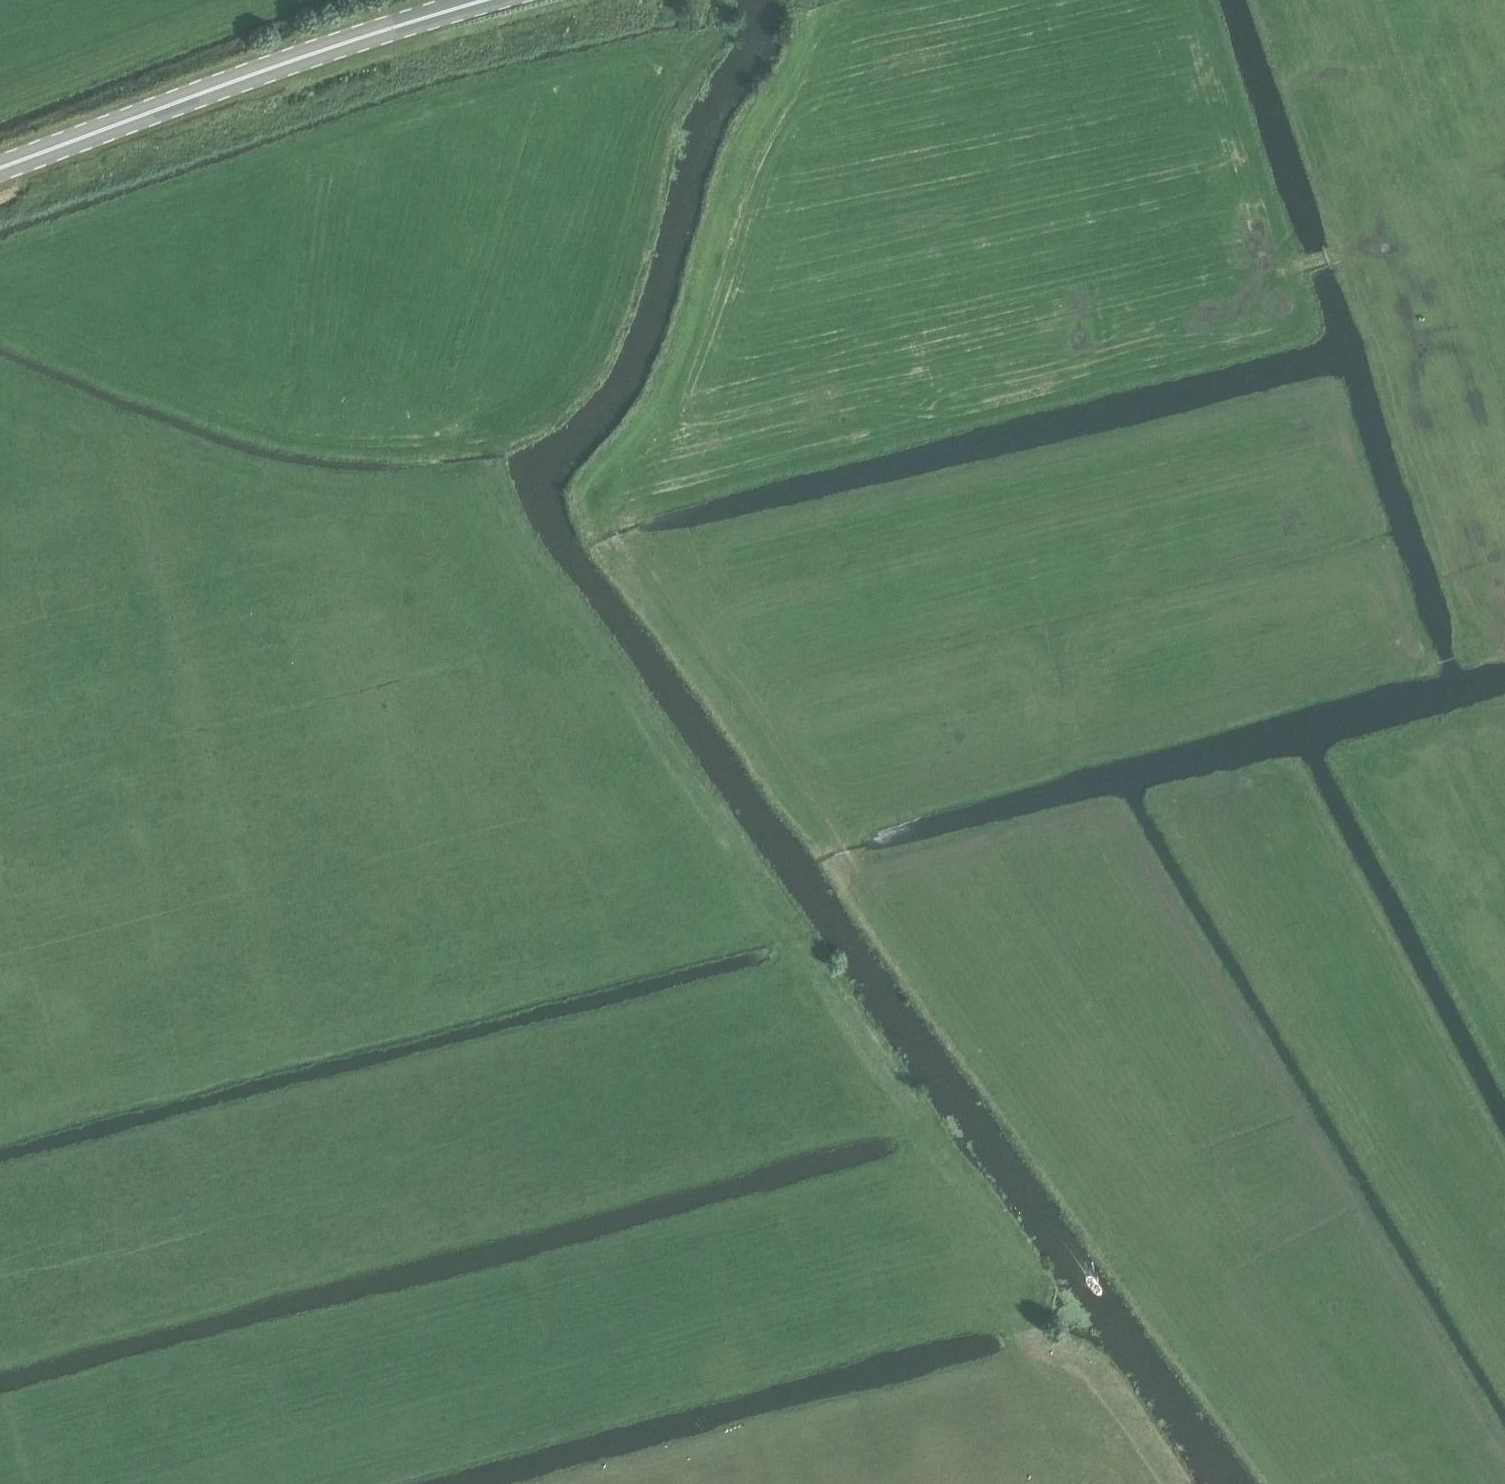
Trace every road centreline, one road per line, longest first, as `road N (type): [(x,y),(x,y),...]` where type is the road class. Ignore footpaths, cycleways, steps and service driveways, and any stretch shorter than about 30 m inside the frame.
road 1 (secondary): [(0,170),(230,86),(518,0)]
road 2 (track): [(253,0),(0,92)]
road 3 (track): [(643,170),(679,65),(707,34),(711,0)]

